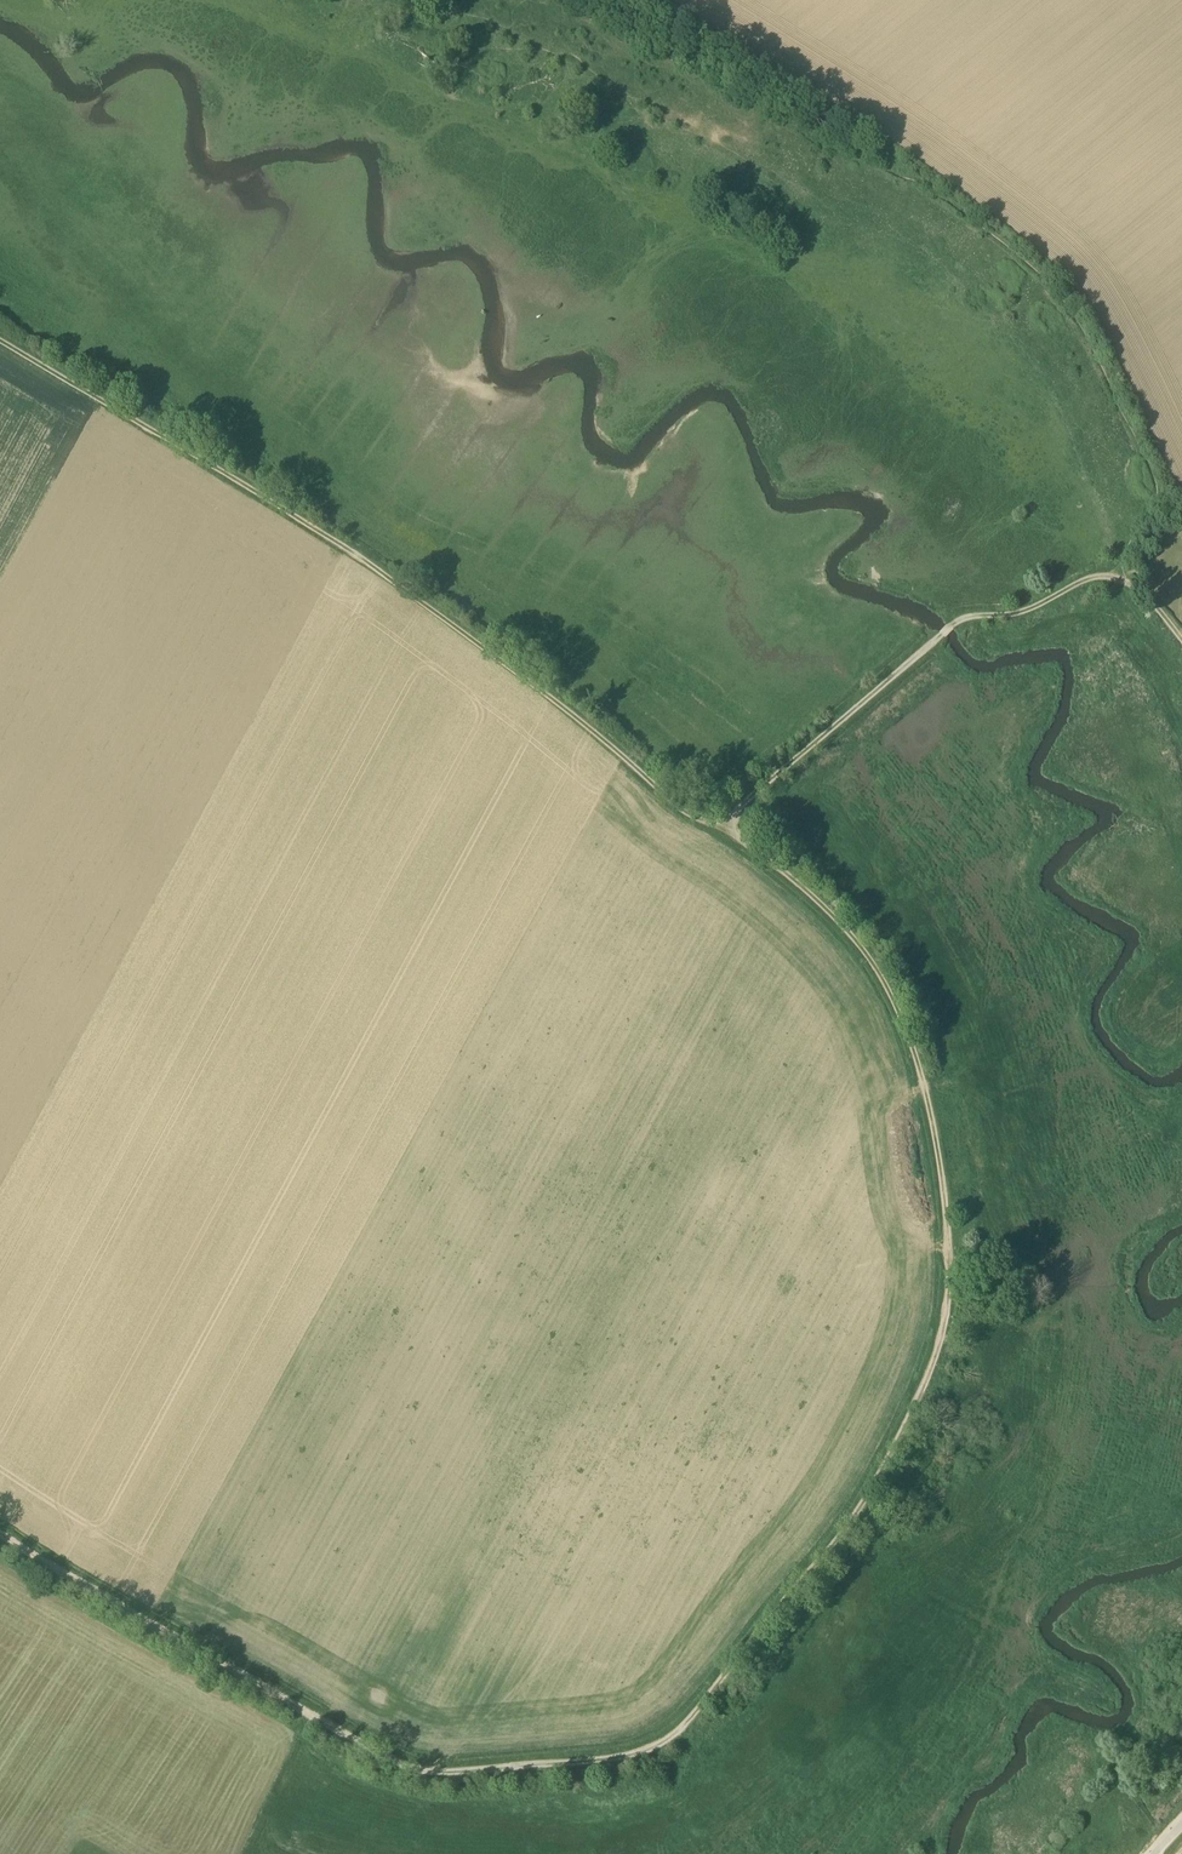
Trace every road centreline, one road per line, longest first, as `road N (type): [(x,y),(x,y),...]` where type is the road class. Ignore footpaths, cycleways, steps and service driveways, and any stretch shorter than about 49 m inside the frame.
road 1 (track): [(722,824),(830,912),(895,1002),(930,1110),(951,1250),(948,1305),(925,1385),(861,1508),(667,1741),(520,1767),(410,1771),(0,1536)]
road 2 (track): [(722,824),(688,813),(583,721),(433,610),(223,468),(0,337)]
road 3 (track): [(952,625),(722,824)]
road 4 (track): [(952,625),(1022,611),(1084,582),(1116,579)]

